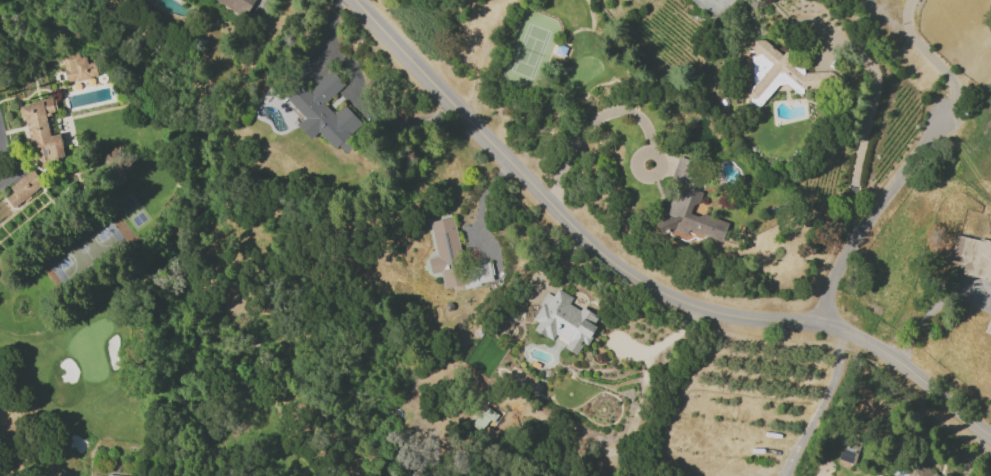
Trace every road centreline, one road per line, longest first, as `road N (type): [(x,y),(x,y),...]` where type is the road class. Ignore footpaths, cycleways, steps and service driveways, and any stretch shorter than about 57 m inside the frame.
road 1 (residential): [(990,436),(861,339),(825,323),(705,310),(620,269),(353,0)]
road 2 (residential): [(825,323),(840,262),(941,119)]

